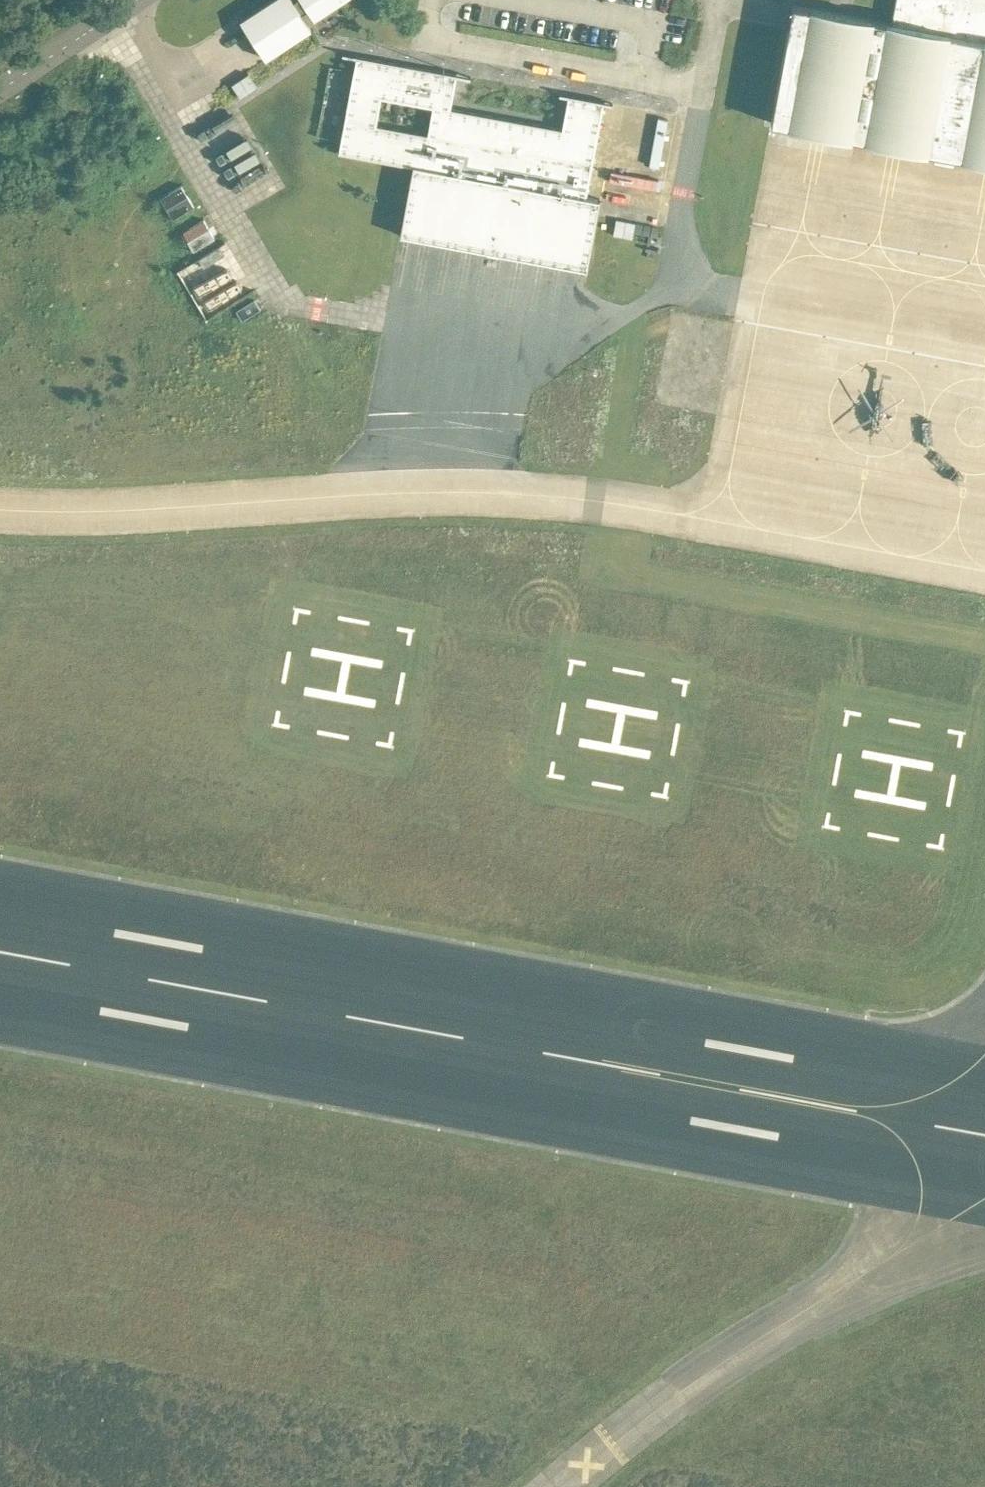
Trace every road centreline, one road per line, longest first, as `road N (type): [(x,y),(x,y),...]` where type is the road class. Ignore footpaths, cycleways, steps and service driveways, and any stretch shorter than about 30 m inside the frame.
road 1 (unclassified): [(142,0),(0,93)]

